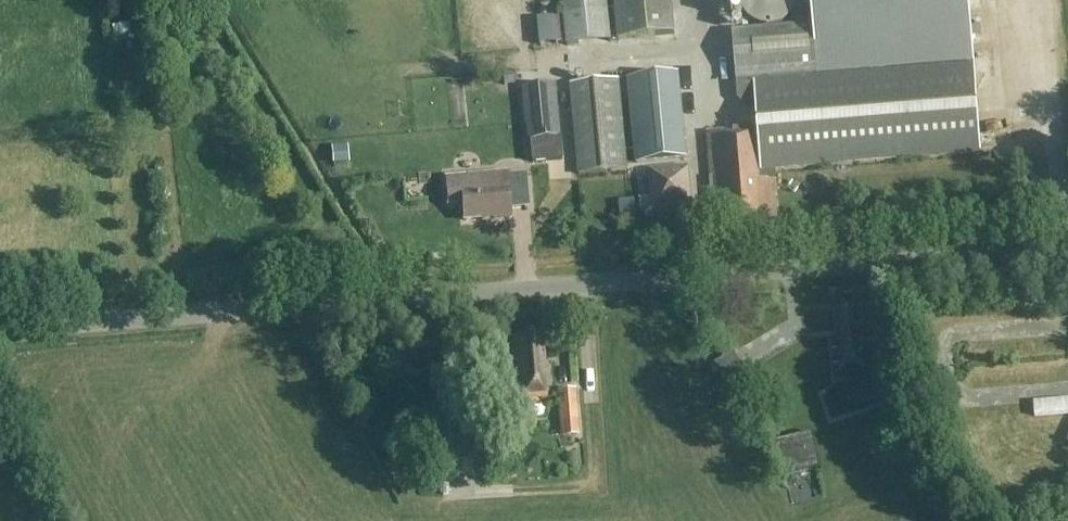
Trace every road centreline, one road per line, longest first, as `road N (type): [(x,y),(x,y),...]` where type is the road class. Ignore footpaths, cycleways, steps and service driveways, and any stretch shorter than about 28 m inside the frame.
road 1 (unclassified): [(0,330),(1067,249)]

